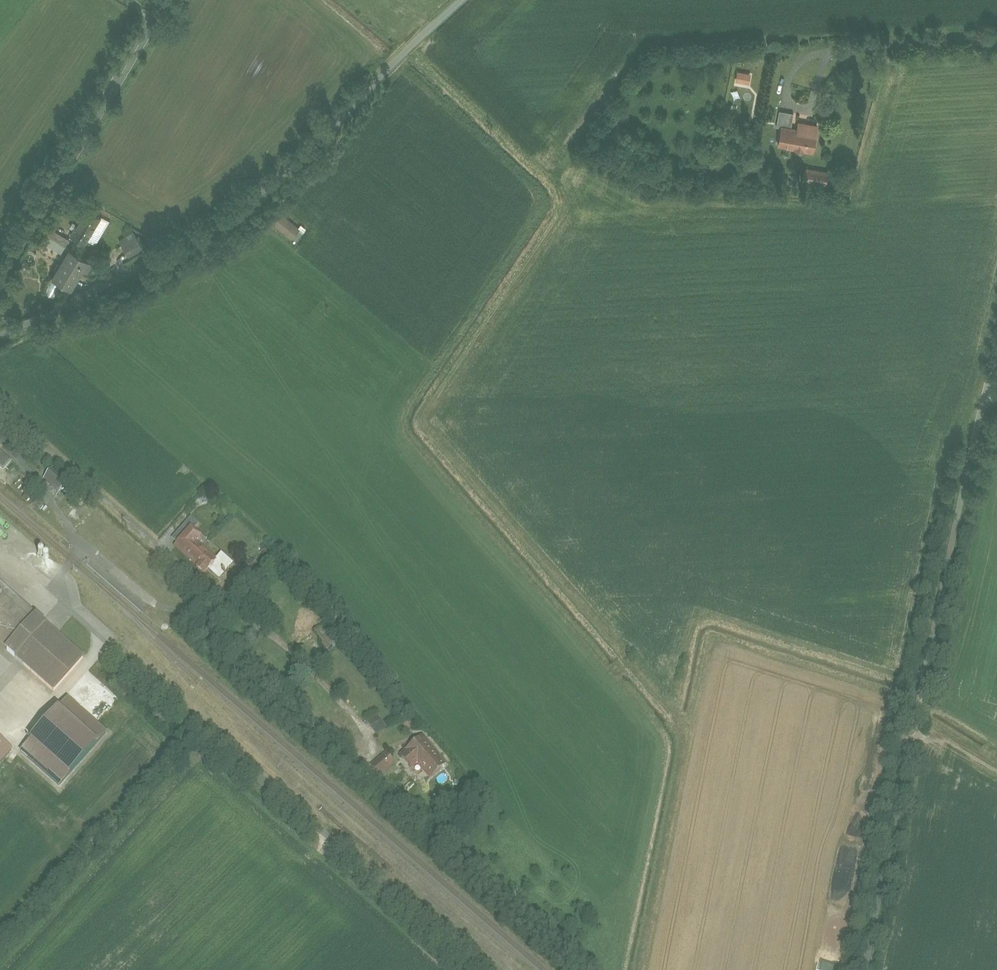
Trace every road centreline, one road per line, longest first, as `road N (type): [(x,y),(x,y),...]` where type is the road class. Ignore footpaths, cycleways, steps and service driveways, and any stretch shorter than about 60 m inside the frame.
road 1 (unclassified): [(869,969),(996,378)]
road 2 (unclassified): [(0,335),(232,217),(465,0)]
road 3 (tertiary): [(0,283),(168,0)]
road 4 (residential): [(0,410),(162,549)]

